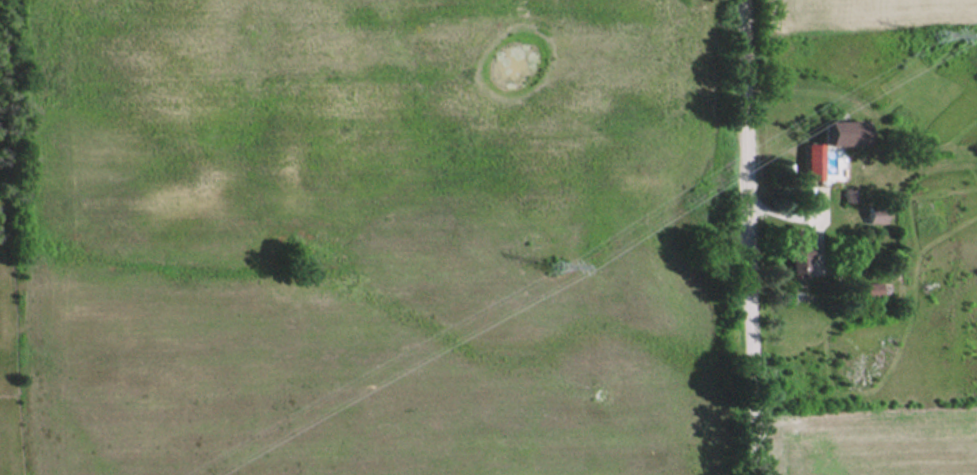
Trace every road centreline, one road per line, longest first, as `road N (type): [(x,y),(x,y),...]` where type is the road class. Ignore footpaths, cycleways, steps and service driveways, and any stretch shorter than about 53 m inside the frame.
road 1 (residential): [(744,0),(759,474)]

